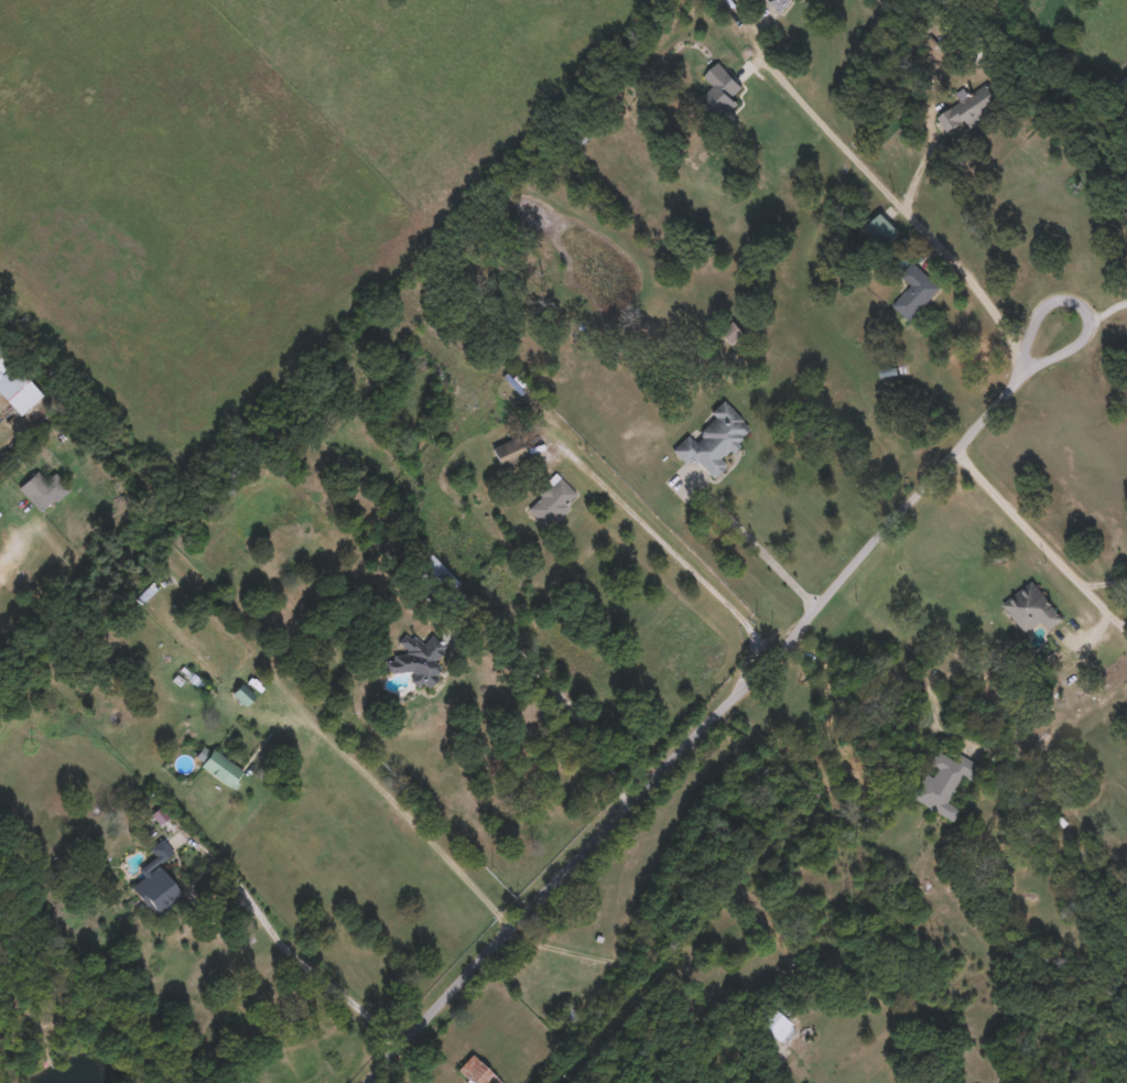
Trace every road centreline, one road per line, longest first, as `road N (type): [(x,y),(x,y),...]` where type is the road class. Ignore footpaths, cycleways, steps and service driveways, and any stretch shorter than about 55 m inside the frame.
road 1 (residential): [(375,1082),(983,425),(1034,358)]
road 2 (residential): [(1039,326),(1034,358),(1086,336),(1094,324),(1091,303),(1069,291),(1053,295),(1039,326)]

